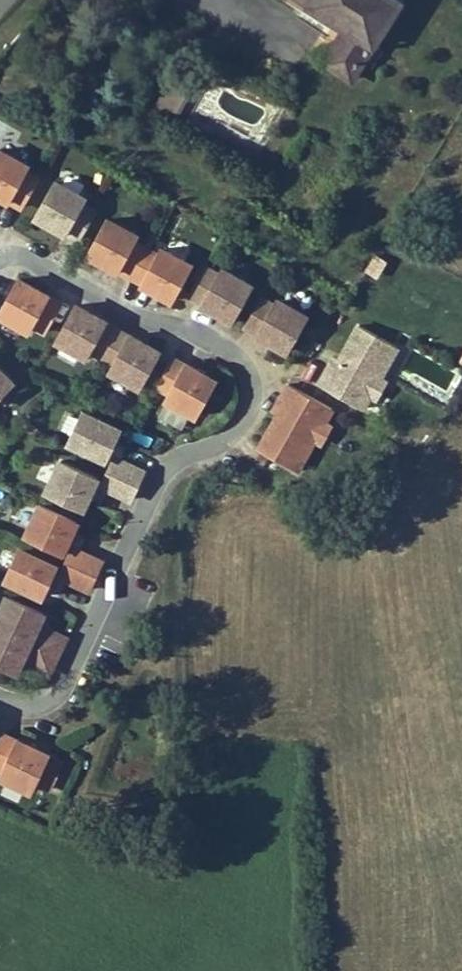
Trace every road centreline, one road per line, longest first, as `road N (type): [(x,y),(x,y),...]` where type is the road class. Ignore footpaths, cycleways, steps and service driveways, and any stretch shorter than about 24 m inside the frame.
road 1 (residential): [(0,261),(22,259),(137,319),(209,339),(234,355),(253,397),(229,439),(163,479),(63,697),(23,709),(0,704)]

